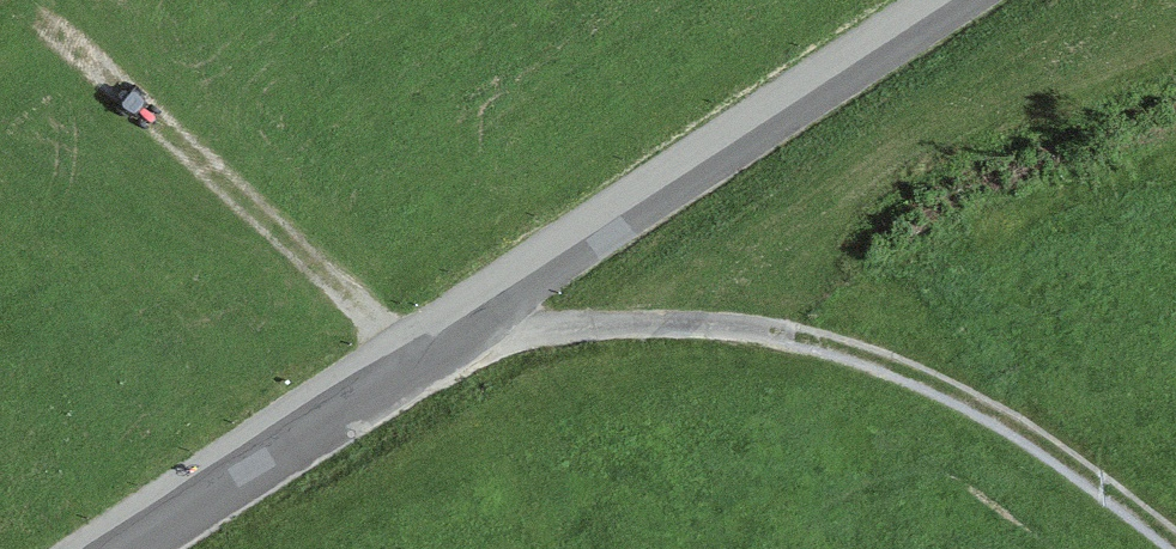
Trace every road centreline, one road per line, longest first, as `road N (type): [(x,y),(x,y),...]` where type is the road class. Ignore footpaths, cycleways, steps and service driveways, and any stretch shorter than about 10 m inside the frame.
road 1 (unclassified): [(118,548),(957,0)]
road 2 (track): [(420,346),(701,330),(837,348),(1074,464),(1174,548)]
road 3 (track): [(420,346),(40,12)]

